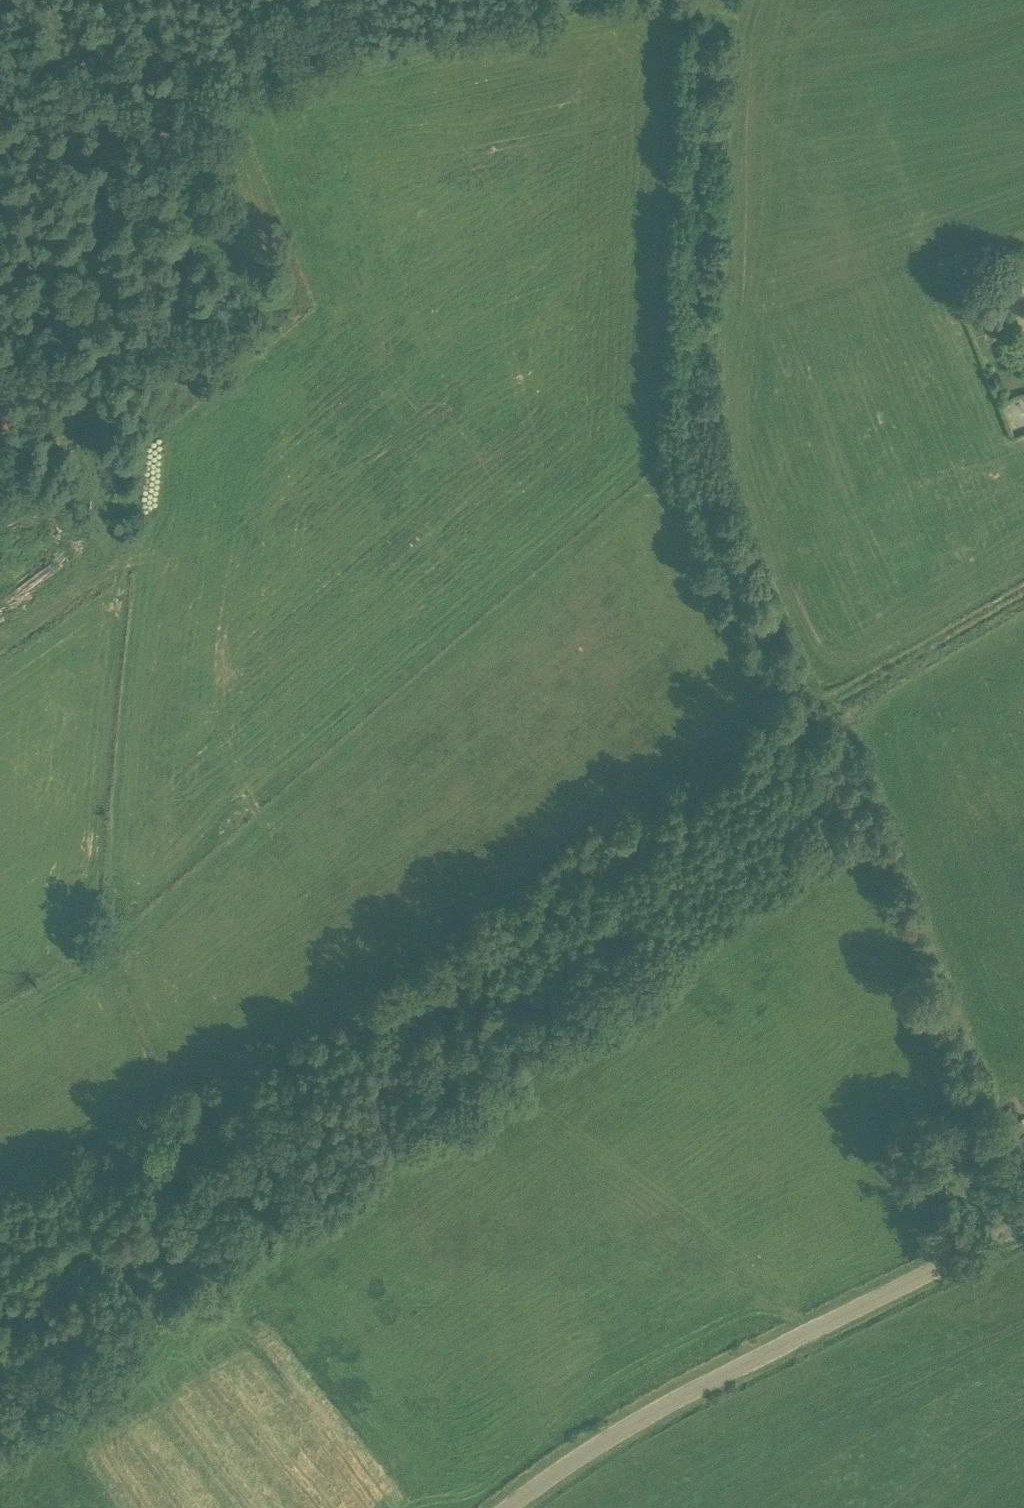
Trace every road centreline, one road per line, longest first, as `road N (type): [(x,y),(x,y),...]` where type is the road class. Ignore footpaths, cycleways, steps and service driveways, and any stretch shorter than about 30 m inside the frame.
road 1 (unclassified): [(514,1507),(626,1430),(1023,1228)]

